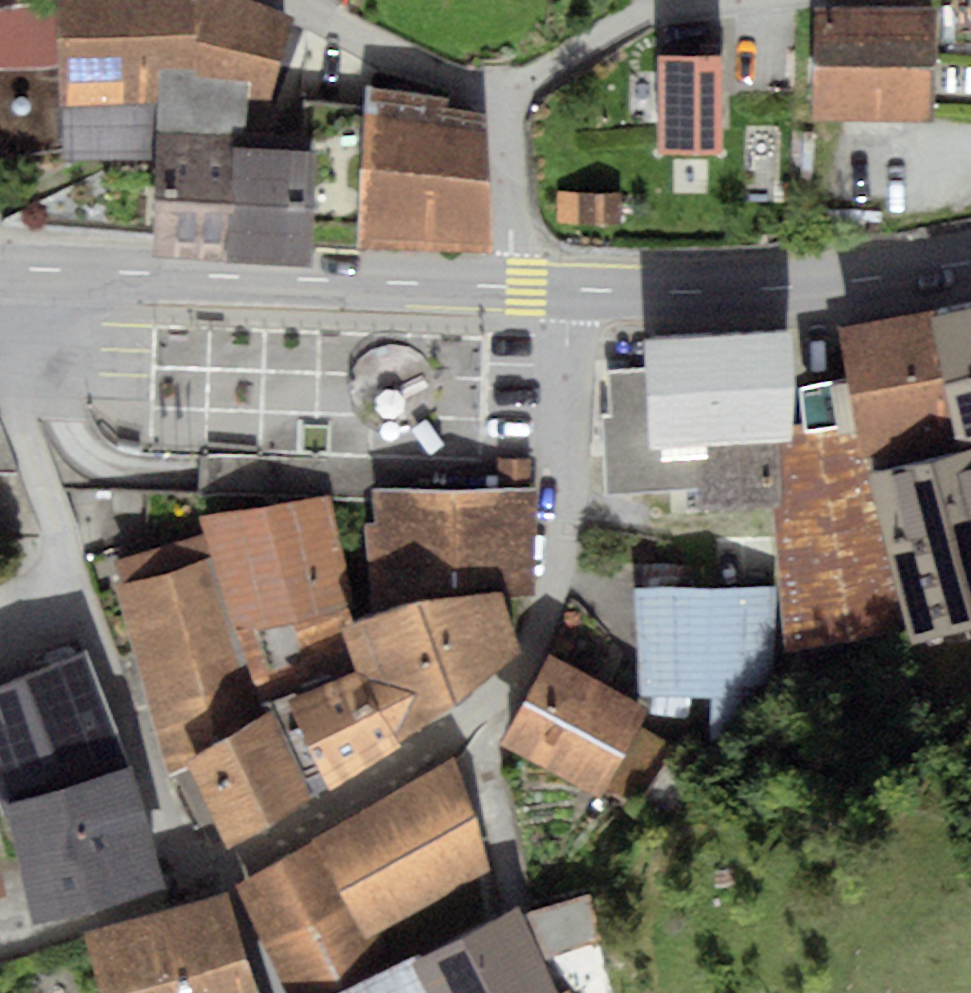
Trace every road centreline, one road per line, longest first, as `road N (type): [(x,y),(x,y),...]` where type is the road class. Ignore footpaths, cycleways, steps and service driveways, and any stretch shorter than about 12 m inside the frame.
road 1 (residential): [(569,291),(568,488),(561,552),(533,662),(446,741),(236,870),(194,885)]
road 2 (residential): [(17,270),(21,417),(194,885)]
road 3 (tertiary): [(17,270),(510,288)]
road 4 (residential): [(510,288),(505,99),(436,77),(286,0)]
road 5 (tertiary): [(569,291),(810,292),(970,261)]

